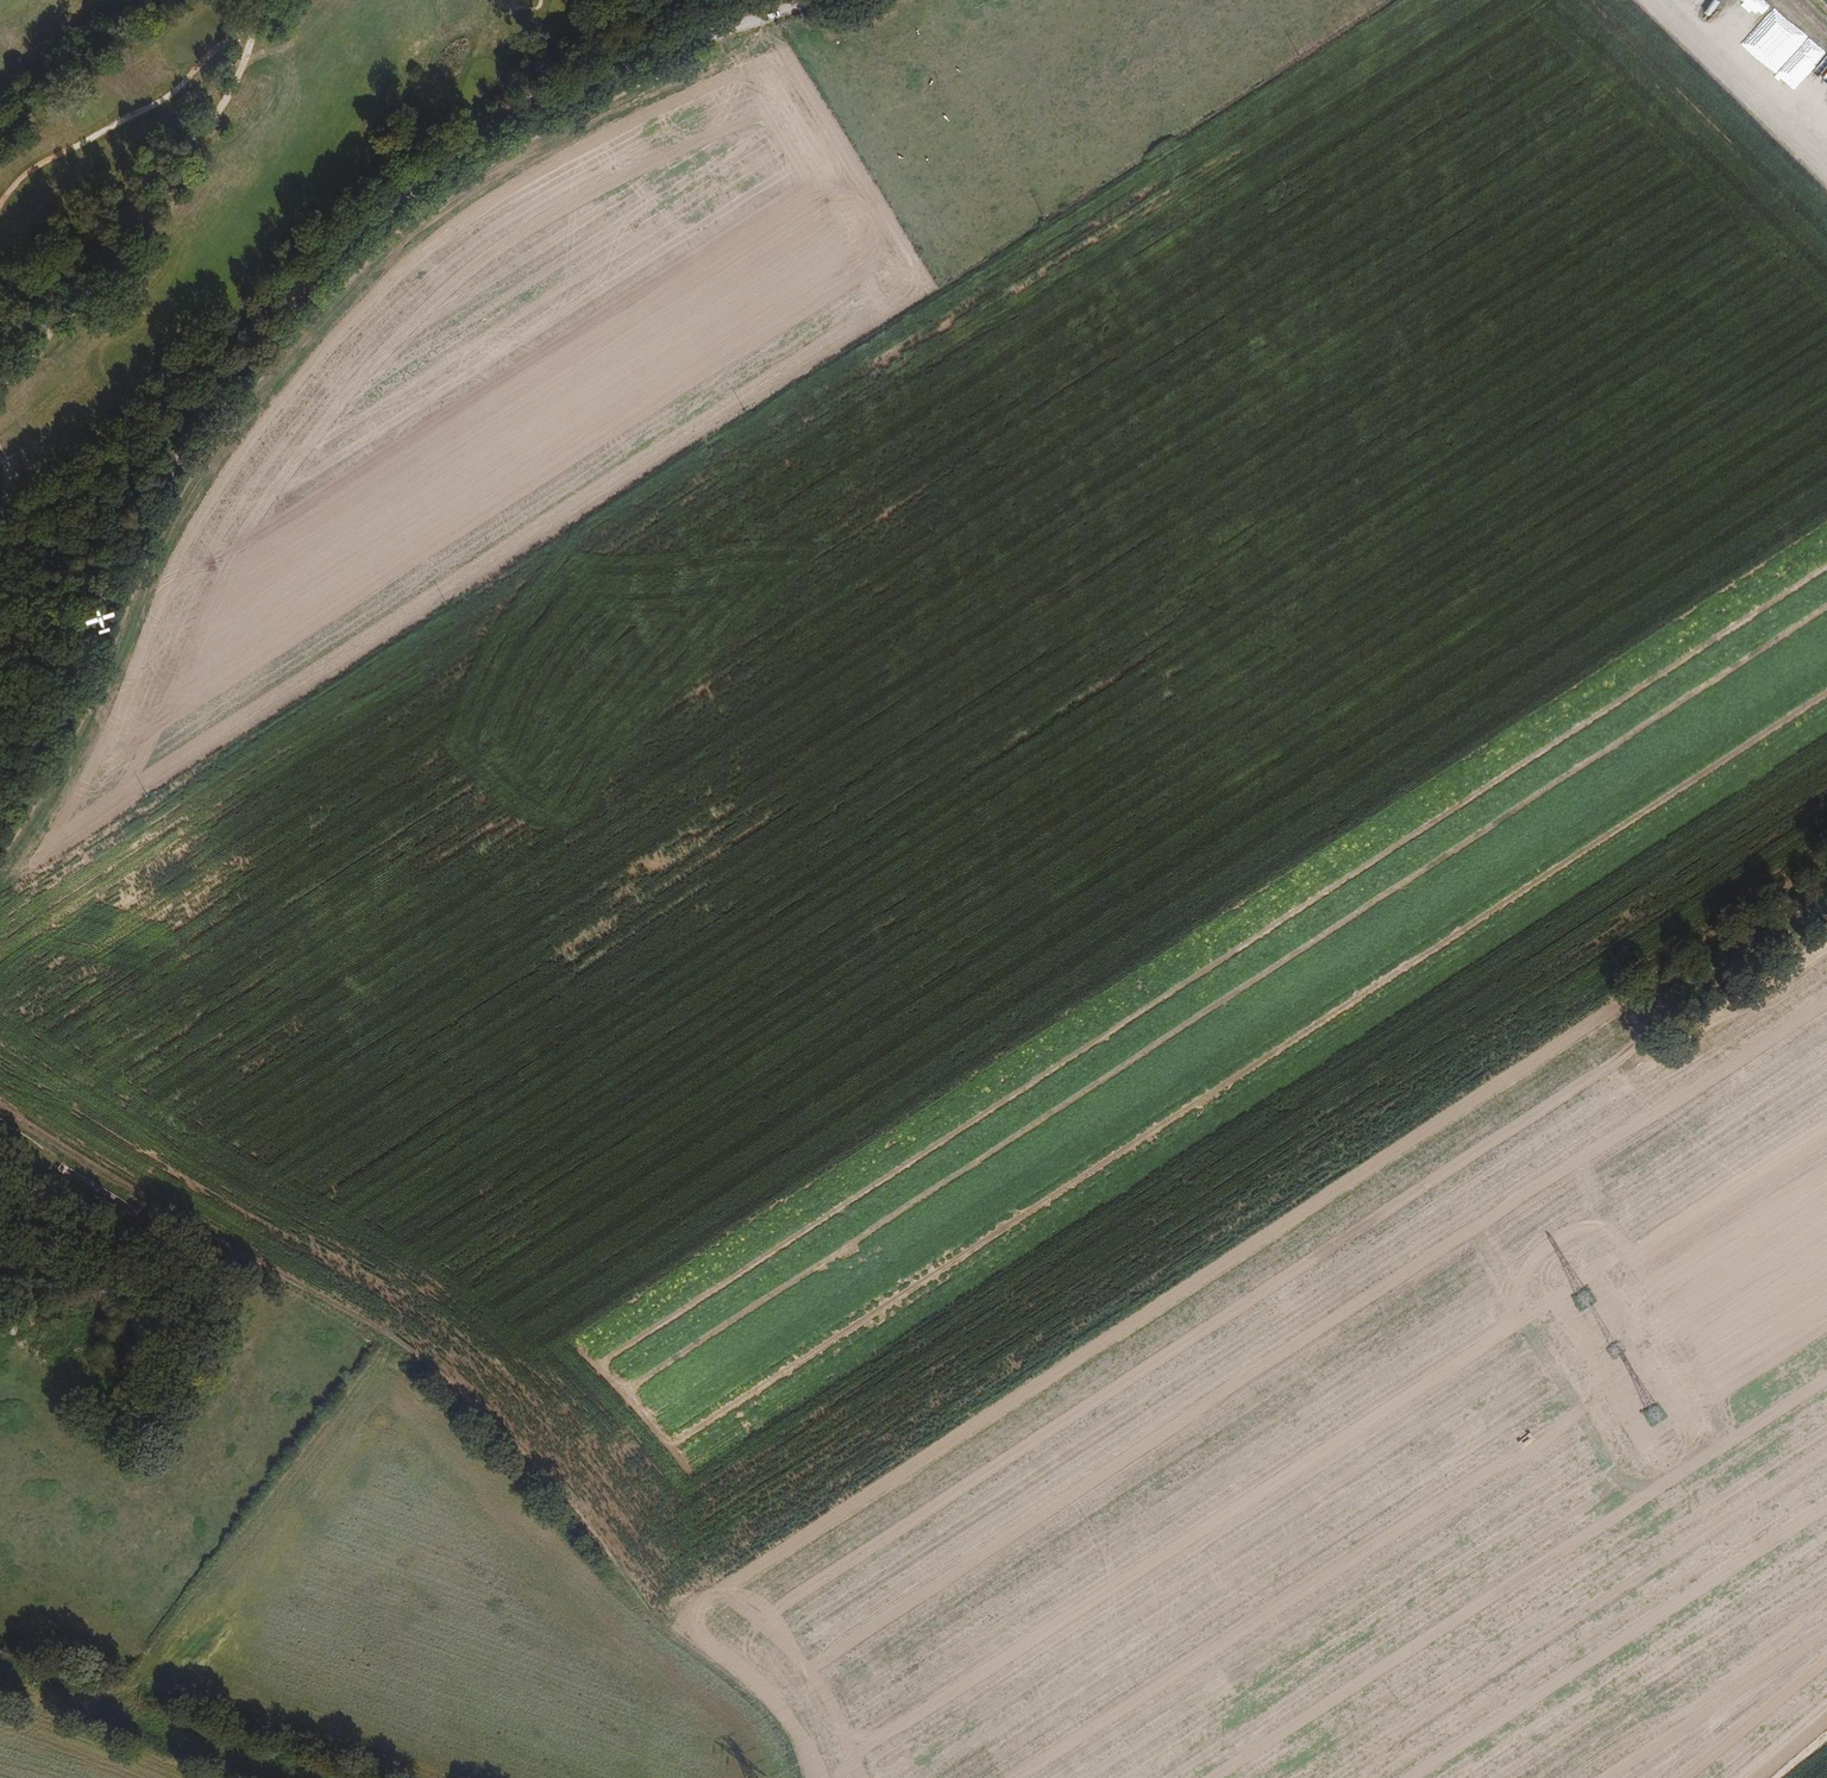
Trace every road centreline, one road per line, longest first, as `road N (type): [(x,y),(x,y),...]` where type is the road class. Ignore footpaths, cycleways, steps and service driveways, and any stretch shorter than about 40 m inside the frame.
road 1 (unclassified): [(0,822),(78,700),(139,548),(191,459),(341,264),(442,163),(514,108),(821,0)]
road 2 (track): [(795,1777),(767,1721),(468,1413),(381,1340)]
road 3 (track): [(0,1104),(381,1340)]
road 4 (track): [(1826,183),(1643,0)]
road 5 (track): [(133,1671),(112,1691),(73,1700),(0,1684)]

